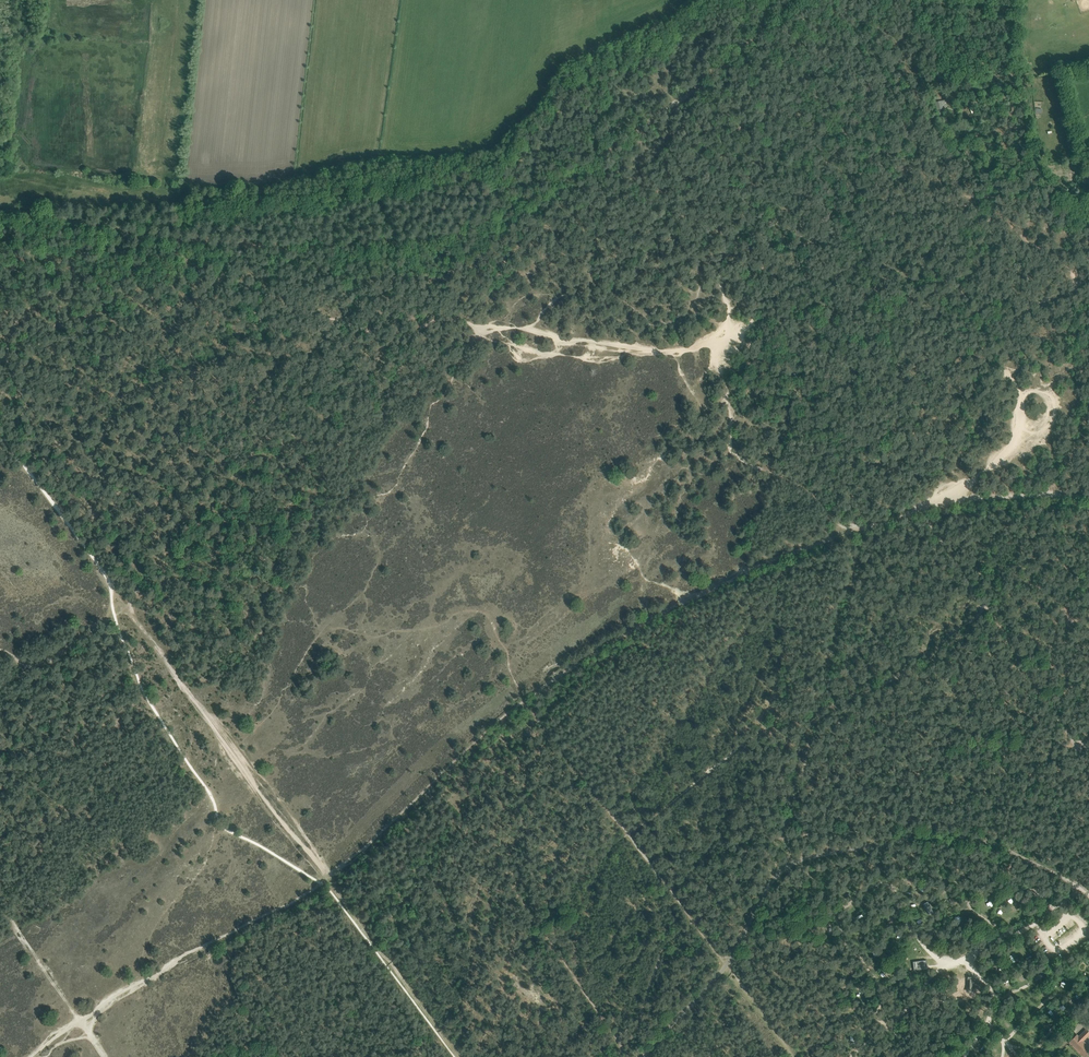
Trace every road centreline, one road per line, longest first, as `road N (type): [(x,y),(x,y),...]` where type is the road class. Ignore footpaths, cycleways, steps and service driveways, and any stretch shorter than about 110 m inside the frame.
road 1 (track): [(330,879),(460,1056)]
road 2 (track): [(384,962),(221,1056)]

